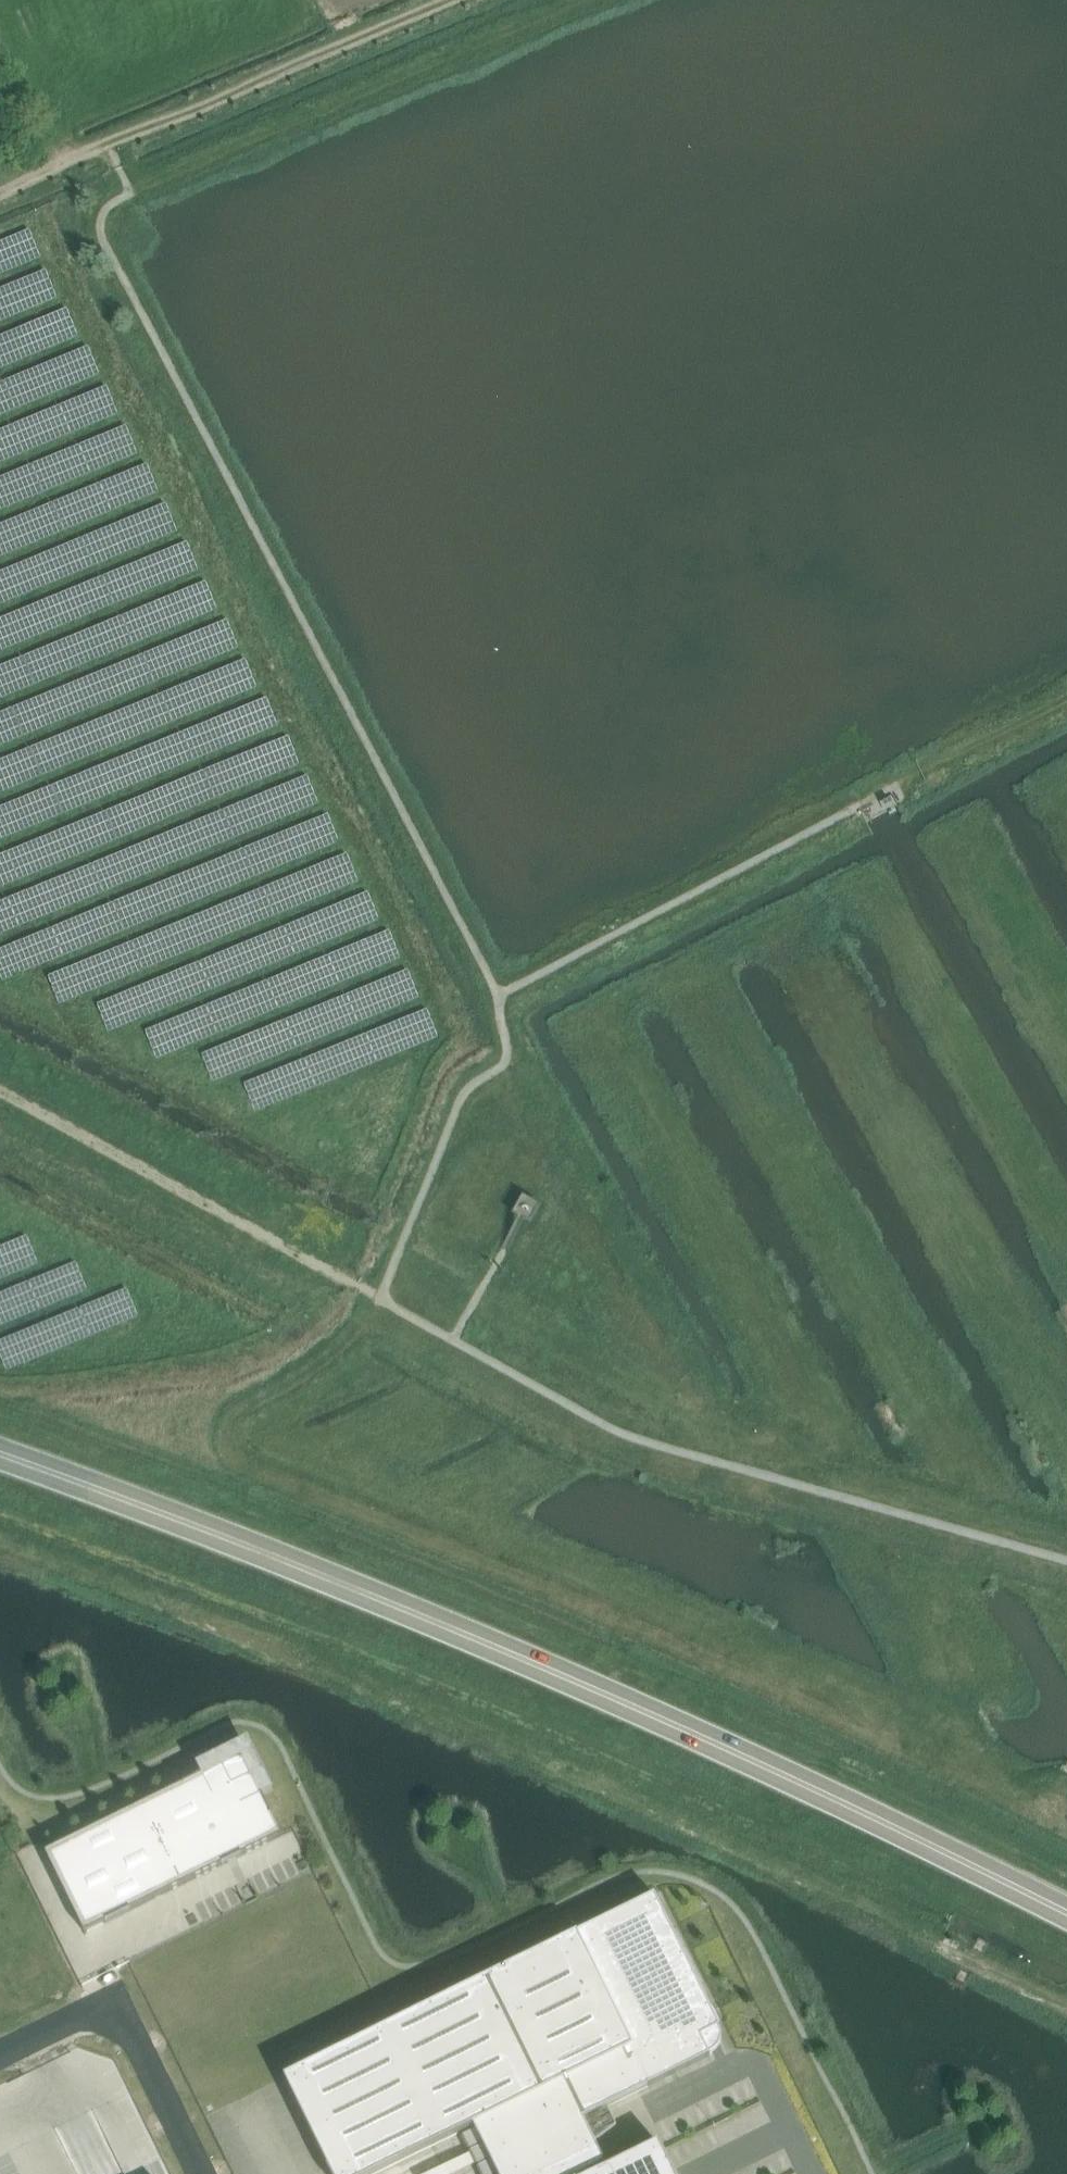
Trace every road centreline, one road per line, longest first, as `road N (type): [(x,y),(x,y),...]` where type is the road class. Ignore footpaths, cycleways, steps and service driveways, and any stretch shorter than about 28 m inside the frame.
road 1 (primary): [(1066,1904),(864,1802),(422,1613),(0,1449)]
road 2 (track): [(111,142),(451,0)]
road 3 (unclassified): [(205,2173),(114,1995),(0,2053)]
road 4 (track): [(0,193),(111,142)]

